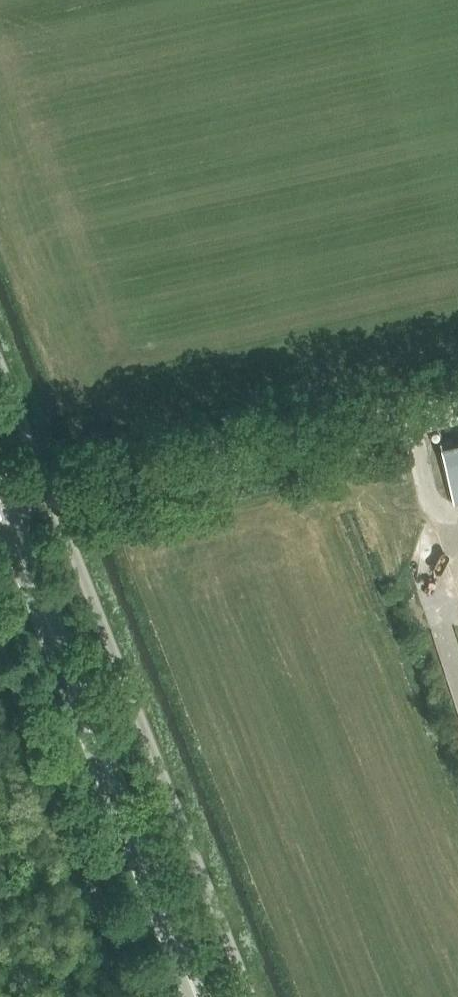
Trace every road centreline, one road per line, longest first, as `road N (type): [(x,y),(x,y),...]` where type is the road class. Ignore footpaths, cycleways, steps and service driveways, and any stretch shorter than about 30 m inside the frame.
road 1 (unclassified): [(251,996),(49,488)]
road 2 (primary): [(196,996),(0,504)]
road 3 (unclassified): [(49,488),(457,397)]
road 4 (unclassified): [(147,996),(0,623)]
road 5 (unclassified): [(49,488),(0,362)]

